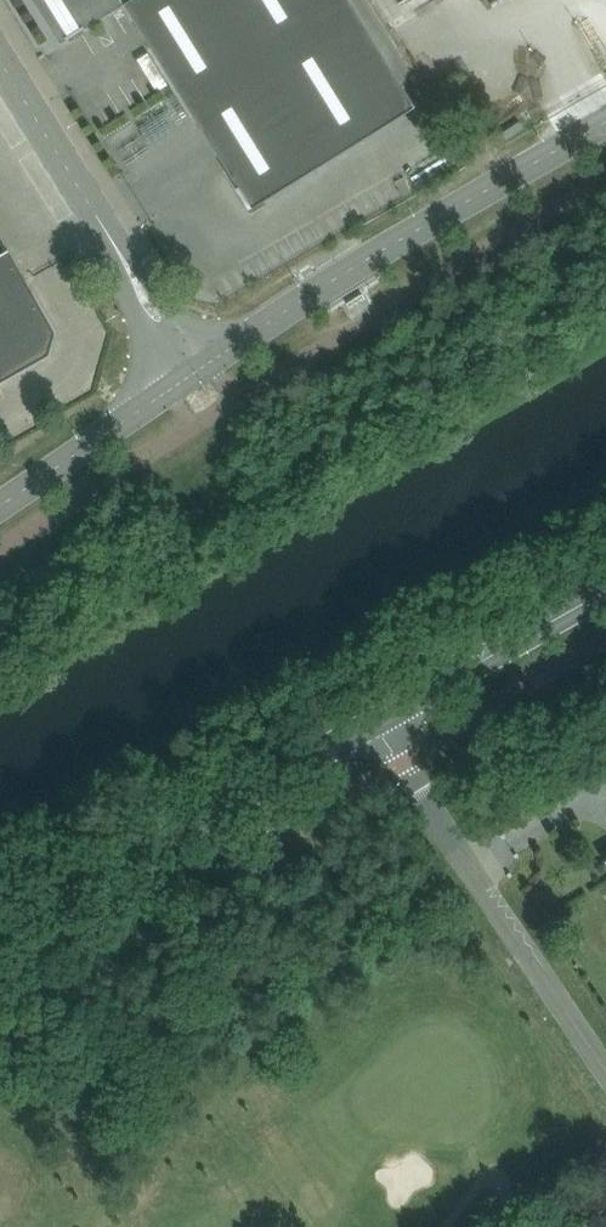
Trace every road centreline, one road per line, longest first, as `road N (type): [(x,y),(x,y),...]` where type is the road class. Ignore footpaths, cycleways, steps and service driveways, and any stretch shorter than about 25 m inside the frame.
road 1 (tertiary): [(211,364),(605,121)]
road 2 (tertiary): [(0,931),(374,724)]
road 3 (residential): [(374,724),(605,1069)]
road 4 (tertiary): [(374,724),(605,591)]
road 5 (tertiary): [(0,508),(167,393)]
road 6 (tertiary): [(107,234),(0,65)]
road 7 (tertiary): [(107,234),(167,393)]
road 8 (tertiary): [(211,364),(135,258),(107,234)]

